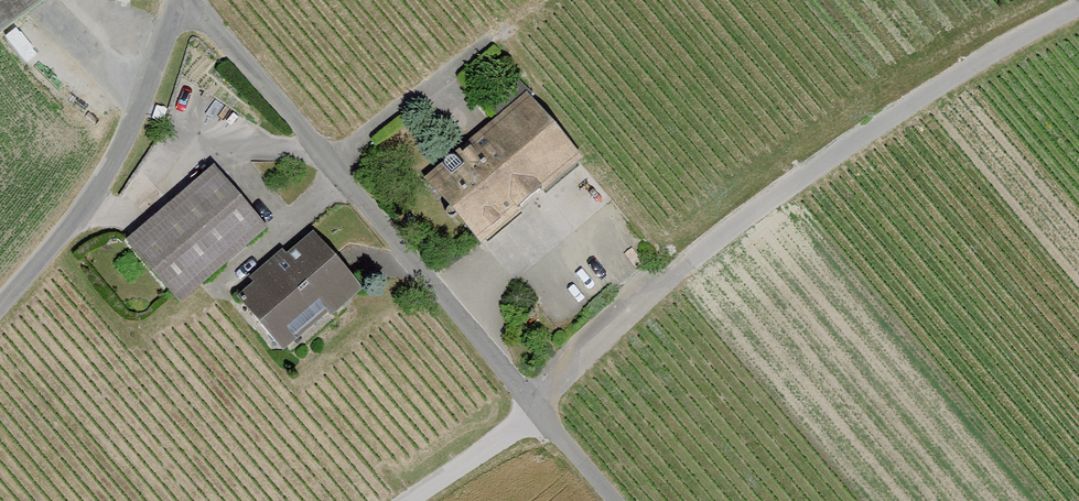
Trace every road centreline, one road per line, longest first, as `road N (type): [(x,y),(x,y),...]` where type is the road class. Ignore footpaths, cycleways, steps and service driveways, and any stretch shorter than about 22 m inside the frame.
road 1 (track): [(412,500),(535,413),(728,238),(987,59),(1078,7)]
road 2 (track): [(610,500),(193,0)]
road 3 (unclassified): [(0,307),(103,183),(150,82),(176,0)]

